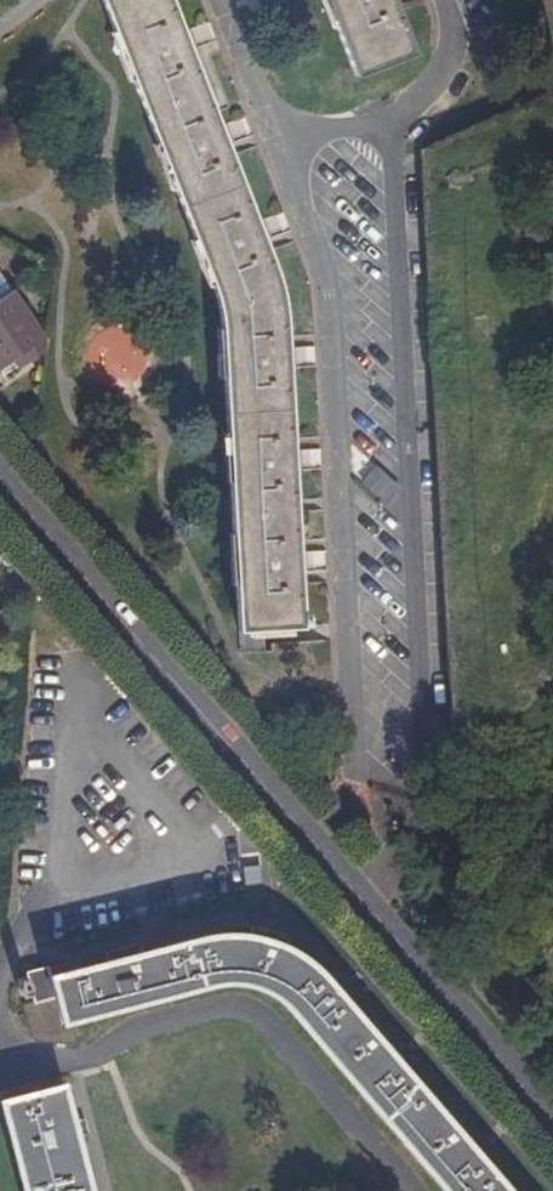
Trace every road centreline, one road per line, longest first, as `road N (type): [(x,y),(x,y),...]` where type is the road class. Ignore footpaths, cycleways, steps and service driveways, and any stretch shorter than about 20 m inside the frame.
road 1 (unclassified): [(552,1122),(0,476)]

